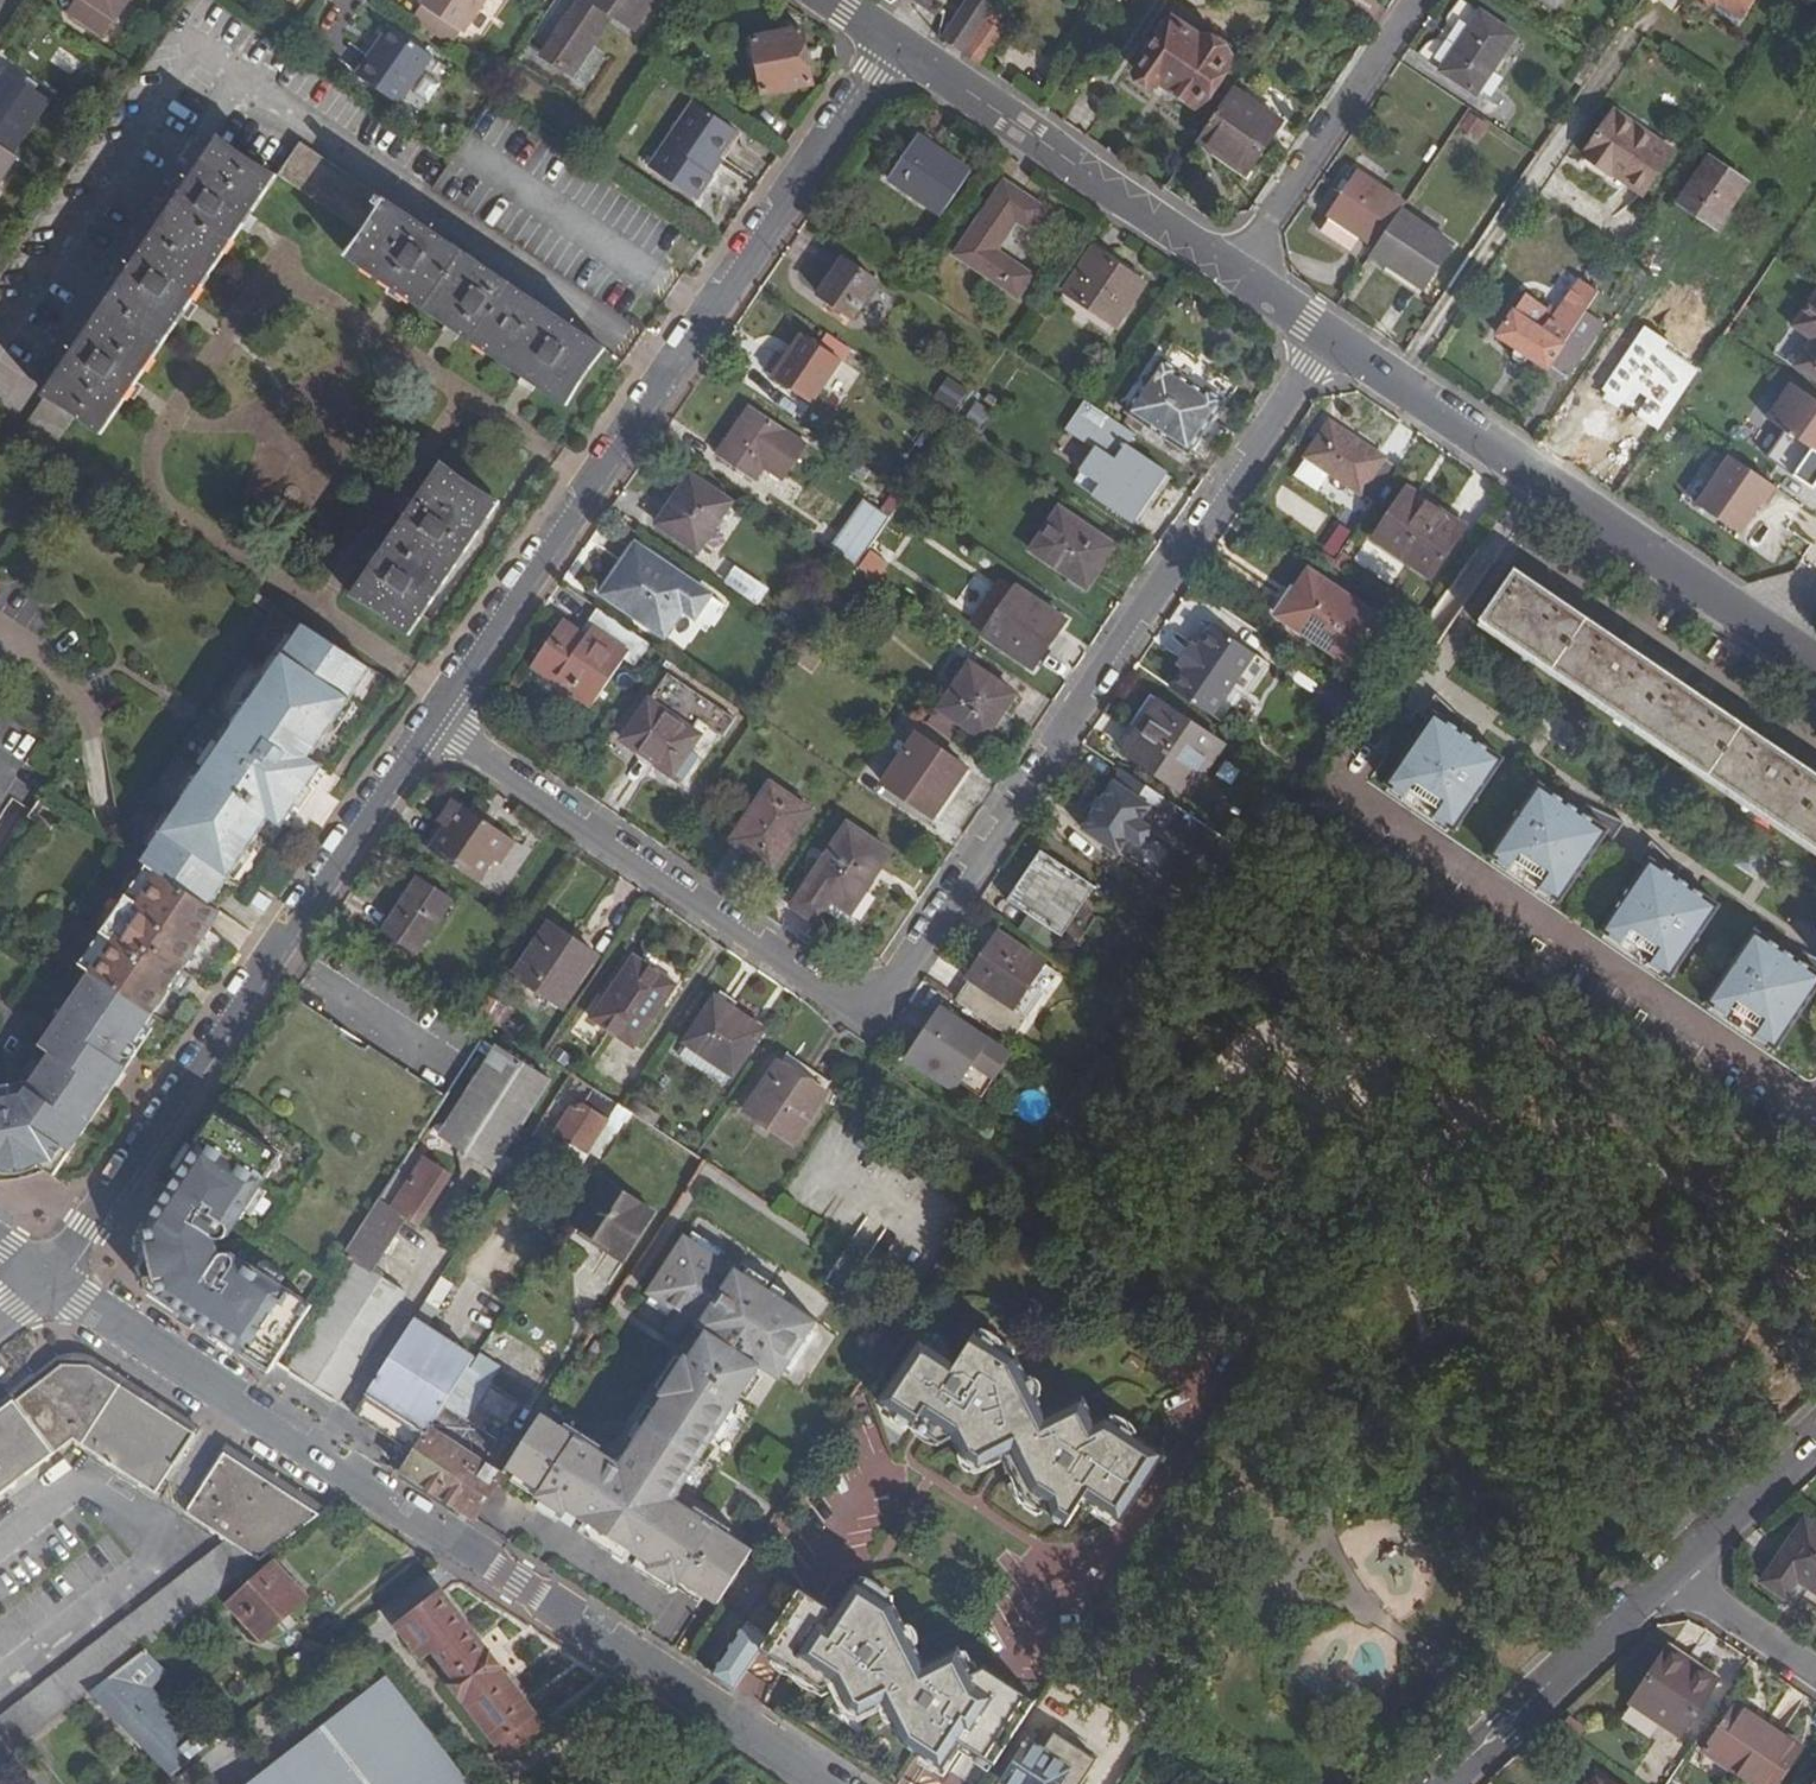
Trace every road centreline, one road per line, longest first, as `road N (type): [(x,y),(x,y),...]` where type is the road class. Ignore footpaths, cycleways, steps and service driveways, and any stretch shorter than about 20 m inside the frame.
road 1 (residential): [(1329,335),(867,1007),(435,723)]
road 2 (residential): [(435,723),(897,40)]
road 3 (residential): [(56,1286),(87,1225),(435,723)]
road 4 (tertiary): [(1329,335),(1815,669)]
road 5 (tertiary): [(897,40),(1329,335)]
road 6 (residential): [(469,1549),(56,1286)]
road 7 (residential): [(830,1783),(469,1549)]
road 8 (residential): [(1453,1783),(1674,1586)]
road 9 (residential): [(1674,1586),(1815,1450)]
road 10 (residential): [(1815,1677),(1674,1586)]

